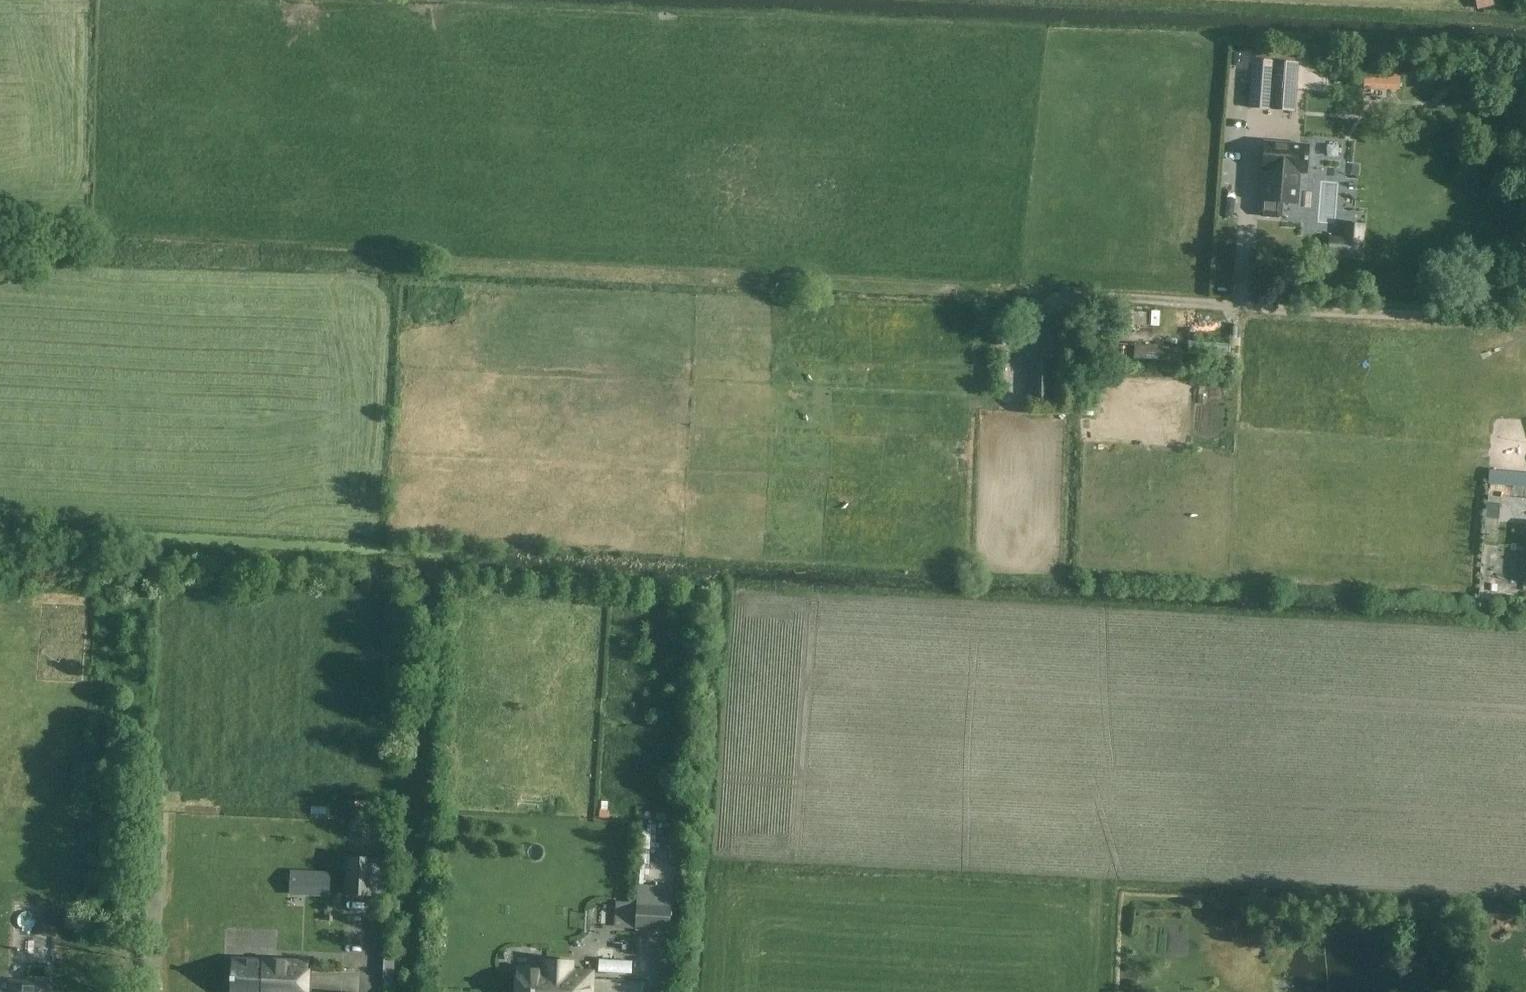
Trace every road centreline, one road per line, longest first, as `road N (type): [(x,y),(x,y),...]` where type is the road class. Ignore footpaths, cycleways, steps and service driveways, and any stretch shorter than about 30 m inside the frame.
road 1 (track): [(1525,318),(1235,304)]

